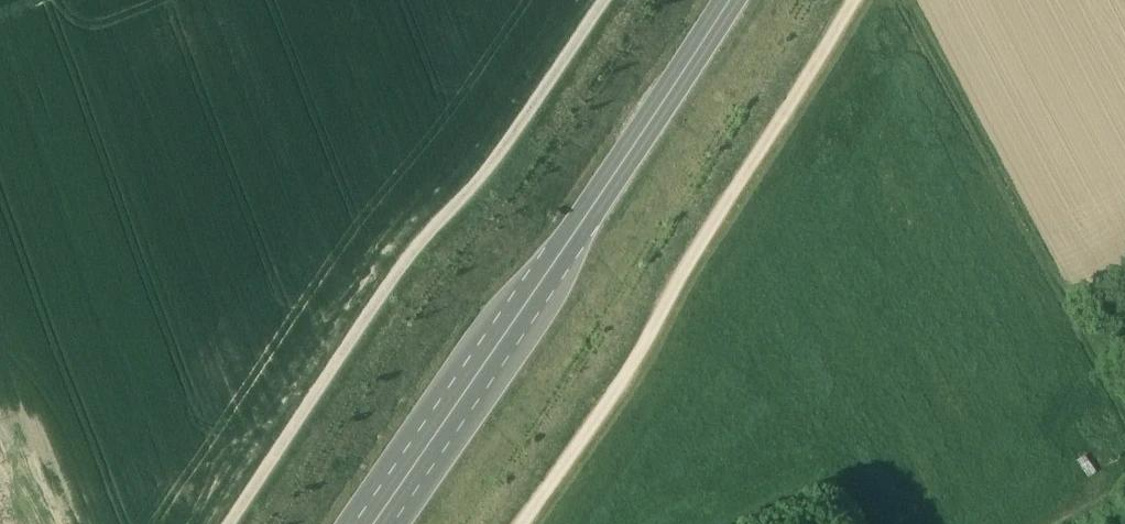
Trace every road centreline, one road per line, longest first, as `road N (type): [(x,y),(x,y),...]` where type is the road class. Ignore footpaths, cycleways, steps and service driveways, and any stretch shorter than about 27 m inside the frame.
road 1 (track): [(222,523),(420,239),(485,175),(605,0)]
road 2 (primary): [(375,523),(729,0)]
road 3 (track): [(521,523),(634,366),(856,0)]
road 4 (track): [(908,0),(1124,409)]

